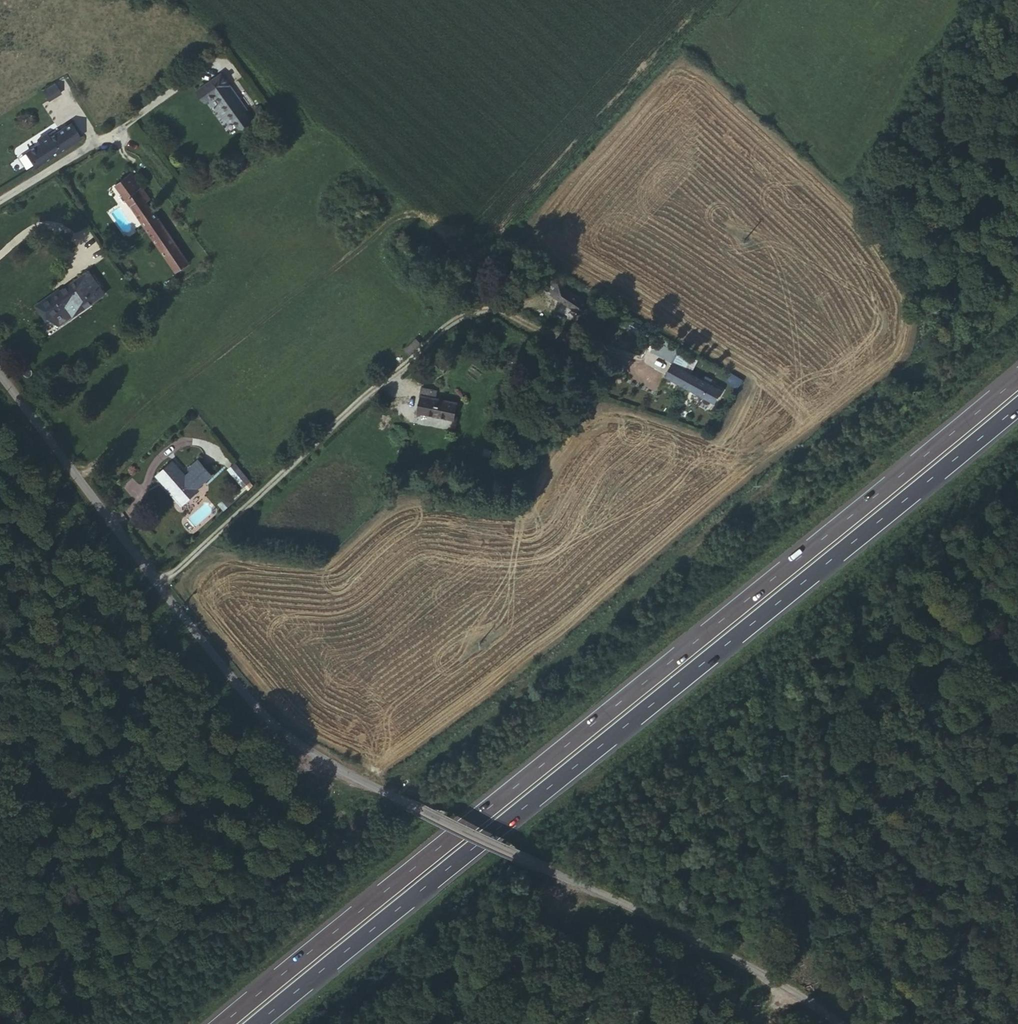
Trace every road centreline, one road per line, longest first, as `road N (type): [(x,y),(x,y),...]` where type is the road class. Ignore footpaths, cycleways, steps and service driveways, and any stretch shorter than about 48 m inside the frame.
road 1 (motorway): [(1017,369),(227,1023)]
road 2 (motorway): [(261,1023),(1017,405)]
road 3 (unclassified): [(392,794),(745,964),(831,1023)]
road 4 (residential): [(151,579),(414,348)]
road 5 (residential): [(151,579),(226,677),(302,753),(392,794)]
road 6 (residential): [(0,368),(151,579)]
road 7 (residential): [(0,198),(107,136)]

